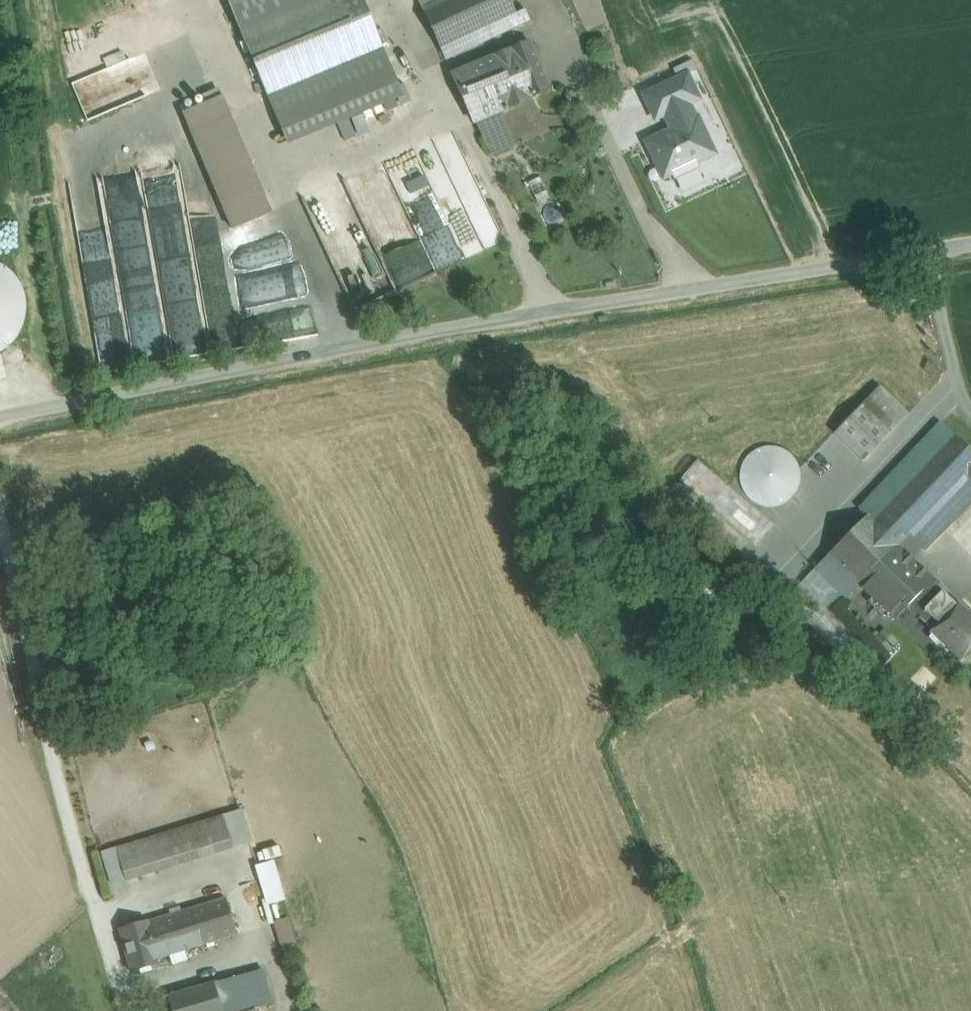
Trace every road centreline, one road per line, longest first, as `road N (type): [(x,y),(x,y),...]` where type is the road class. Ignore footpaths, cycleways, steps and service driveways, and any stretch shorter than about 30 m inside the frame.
road 1 (unclassified): [(0,417),(551,311),(970,249)]
road 2 (track): [(142,1010),(0,510)]
road 3 (track): [(565,42),(640,205),(691,289)]

